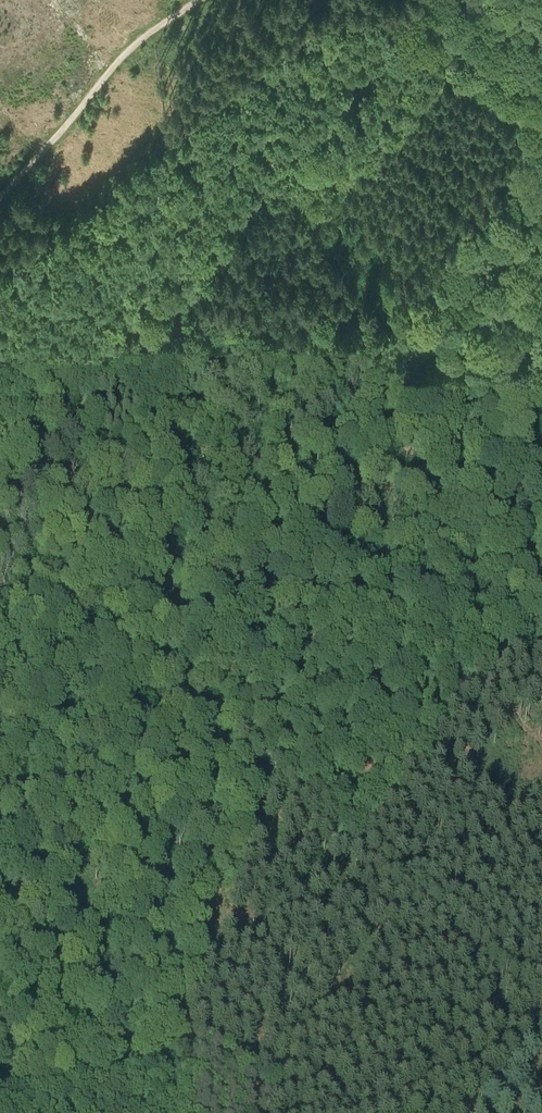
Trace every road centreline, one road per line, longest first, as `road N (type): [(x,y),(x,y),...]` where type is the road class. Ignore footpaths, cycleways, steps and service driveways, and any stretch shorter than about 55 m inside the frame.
road 1 (track): [(0,527),(201,256),(421,0)]
road 2 (track): [(181,0),(0,186)]

